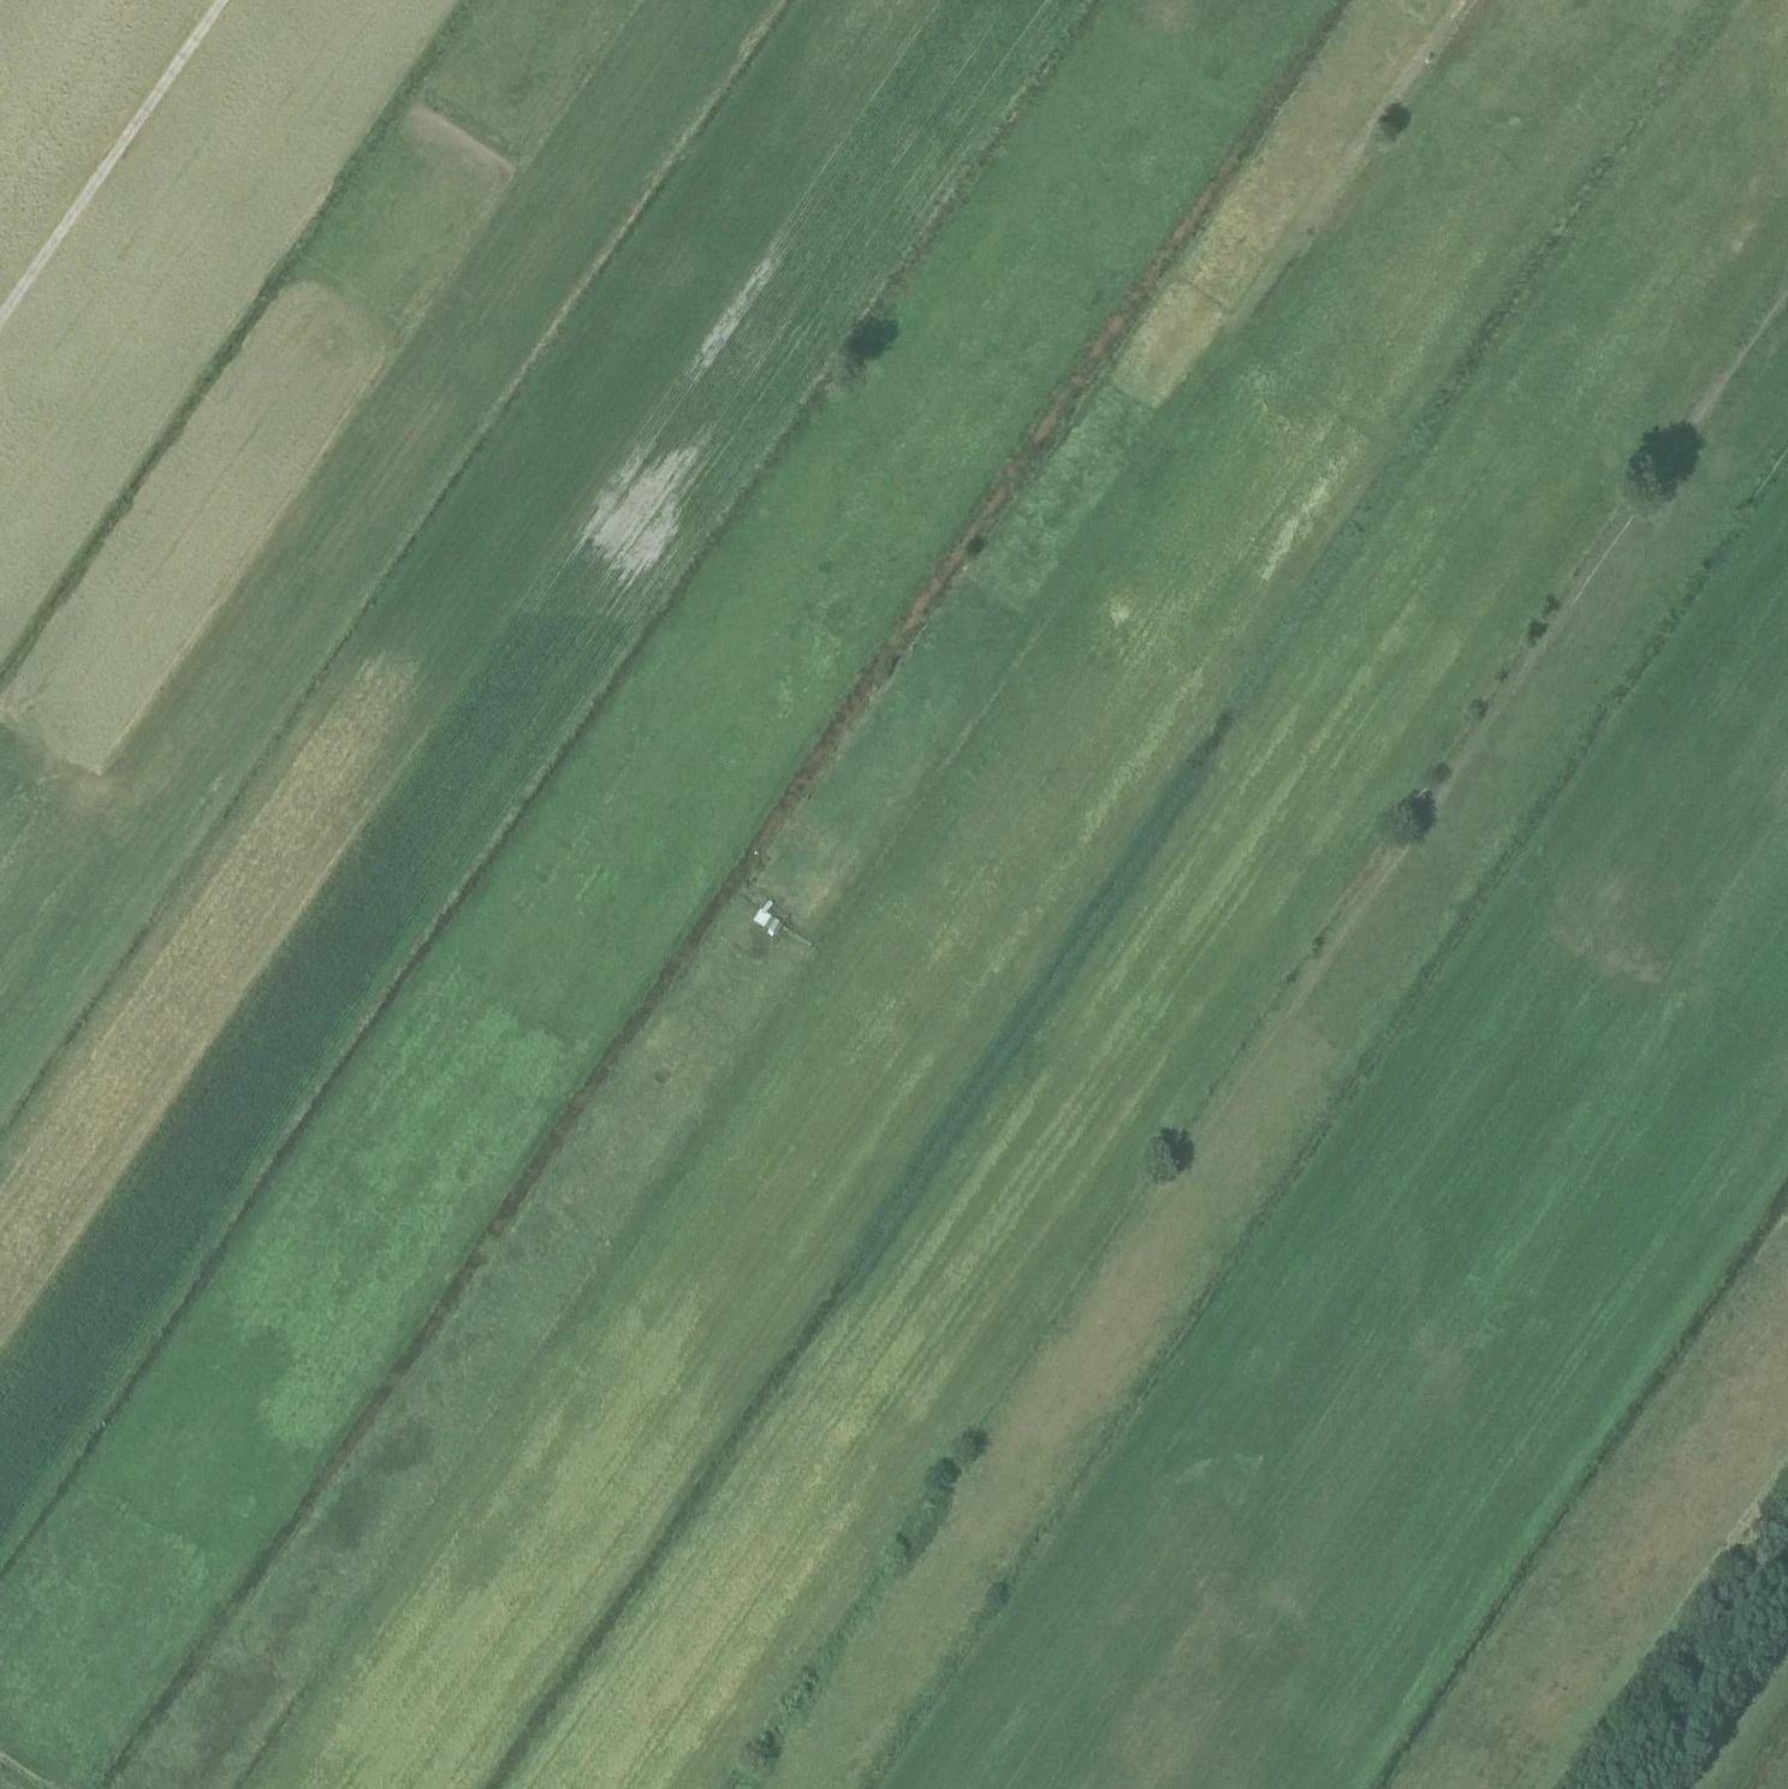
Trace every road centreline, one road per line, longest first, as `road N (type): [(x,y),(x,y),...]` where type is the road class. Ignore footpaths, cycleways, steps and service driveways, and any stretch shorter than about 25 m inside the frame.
road 1 (track): [(224,0),(0,320)]

